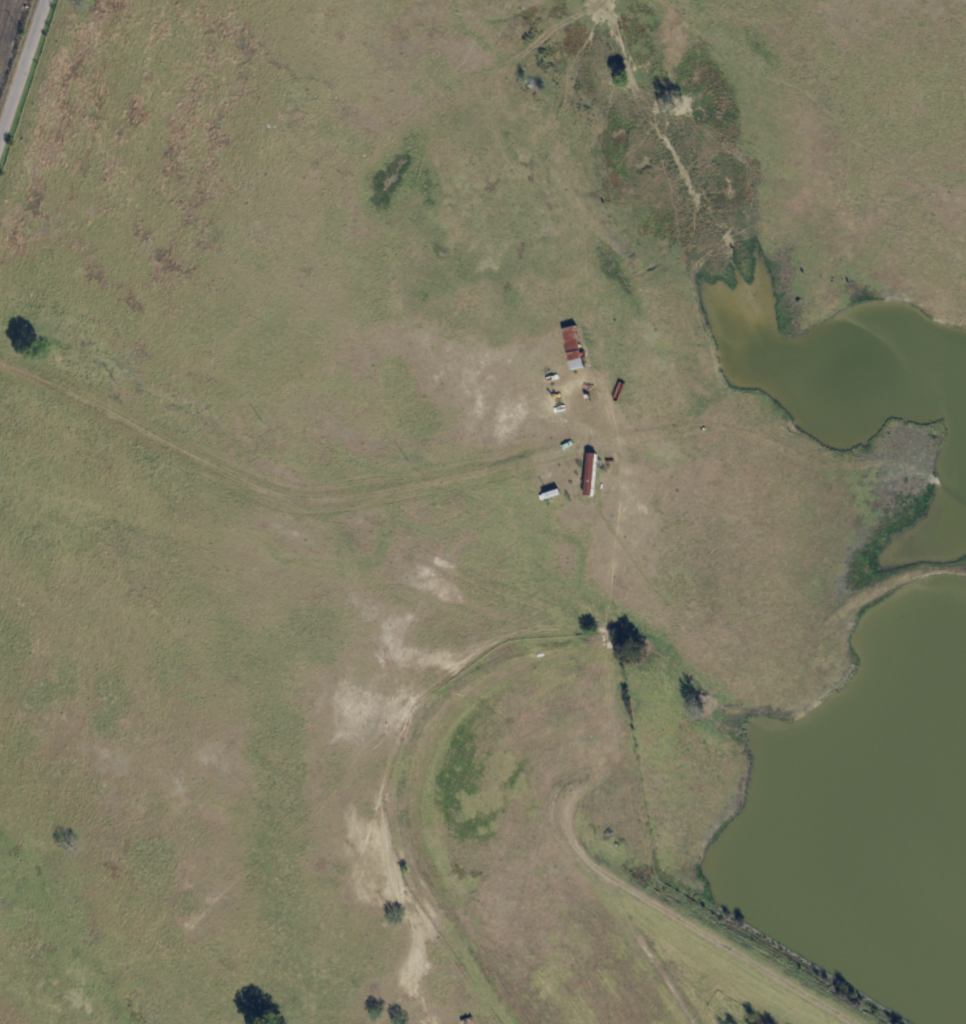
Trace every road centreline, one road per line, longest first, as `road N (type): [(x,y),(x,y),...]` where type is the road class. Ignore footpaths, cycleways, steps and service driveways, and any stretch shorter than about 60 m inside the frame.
road 1 (residential): [(0,141),(45,0)]

